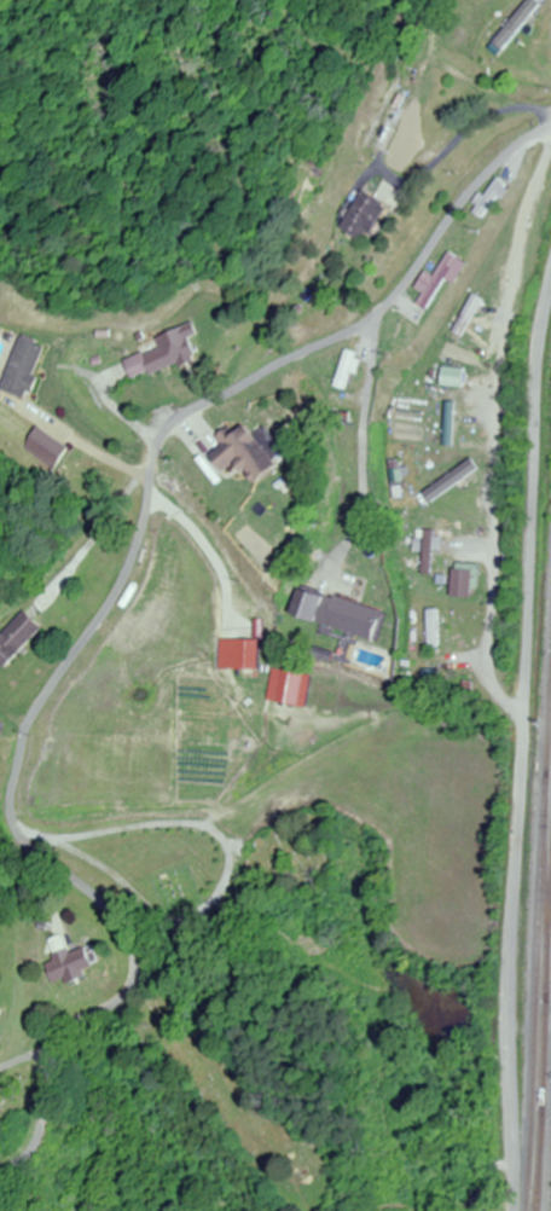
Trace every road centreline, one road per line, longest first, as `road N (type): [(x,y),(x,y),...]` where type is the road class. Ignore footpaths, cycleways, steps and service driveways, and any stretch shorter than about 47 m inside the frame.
road 1 (residential): [(0,1166),(31,1141),(63,1031),(120,998),(133,978),(133,954),(19,752),(37,701),(128,552),(160,440),(193,406),(369,319),(410,278),(477,184),(550,122)]
road 2 (residential): [(509,1210),(511,944),(538,363),(550,285)]

